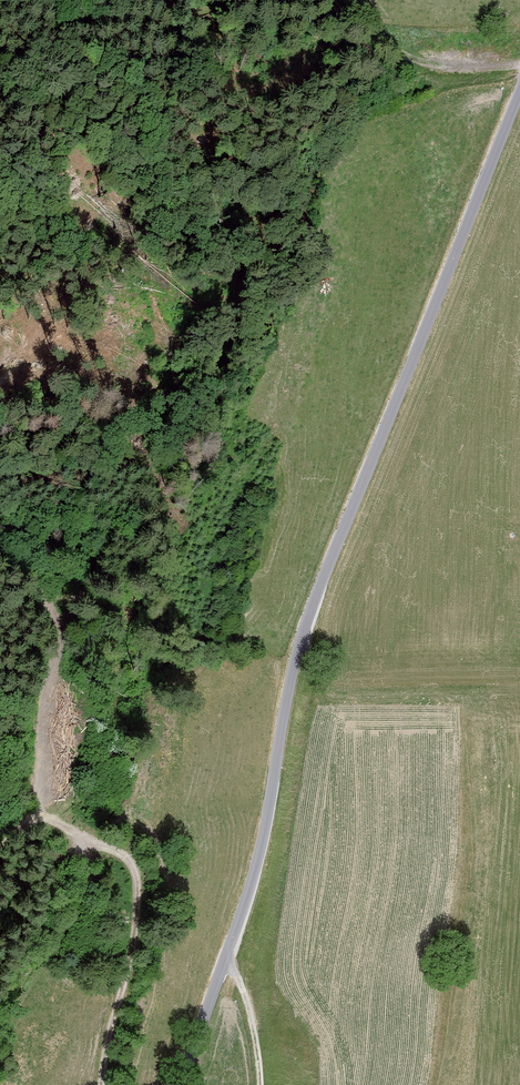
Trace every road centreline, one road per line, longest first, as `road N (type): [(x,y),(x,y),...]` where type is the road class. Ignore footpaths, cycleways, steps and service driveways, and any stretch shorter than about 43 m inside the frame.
road 1 (unclassified): [(519,91),(315,599),(258,853),(181,1084)]
road 2 (track): [(33,816),(129,857),(138,872),(132,947),(103,1084)]
road 3 (track): [(336,0),(365,28),(442,72),(519,68)]
road 4 (track): [(227,955),(249,1010),(259,1084)]

